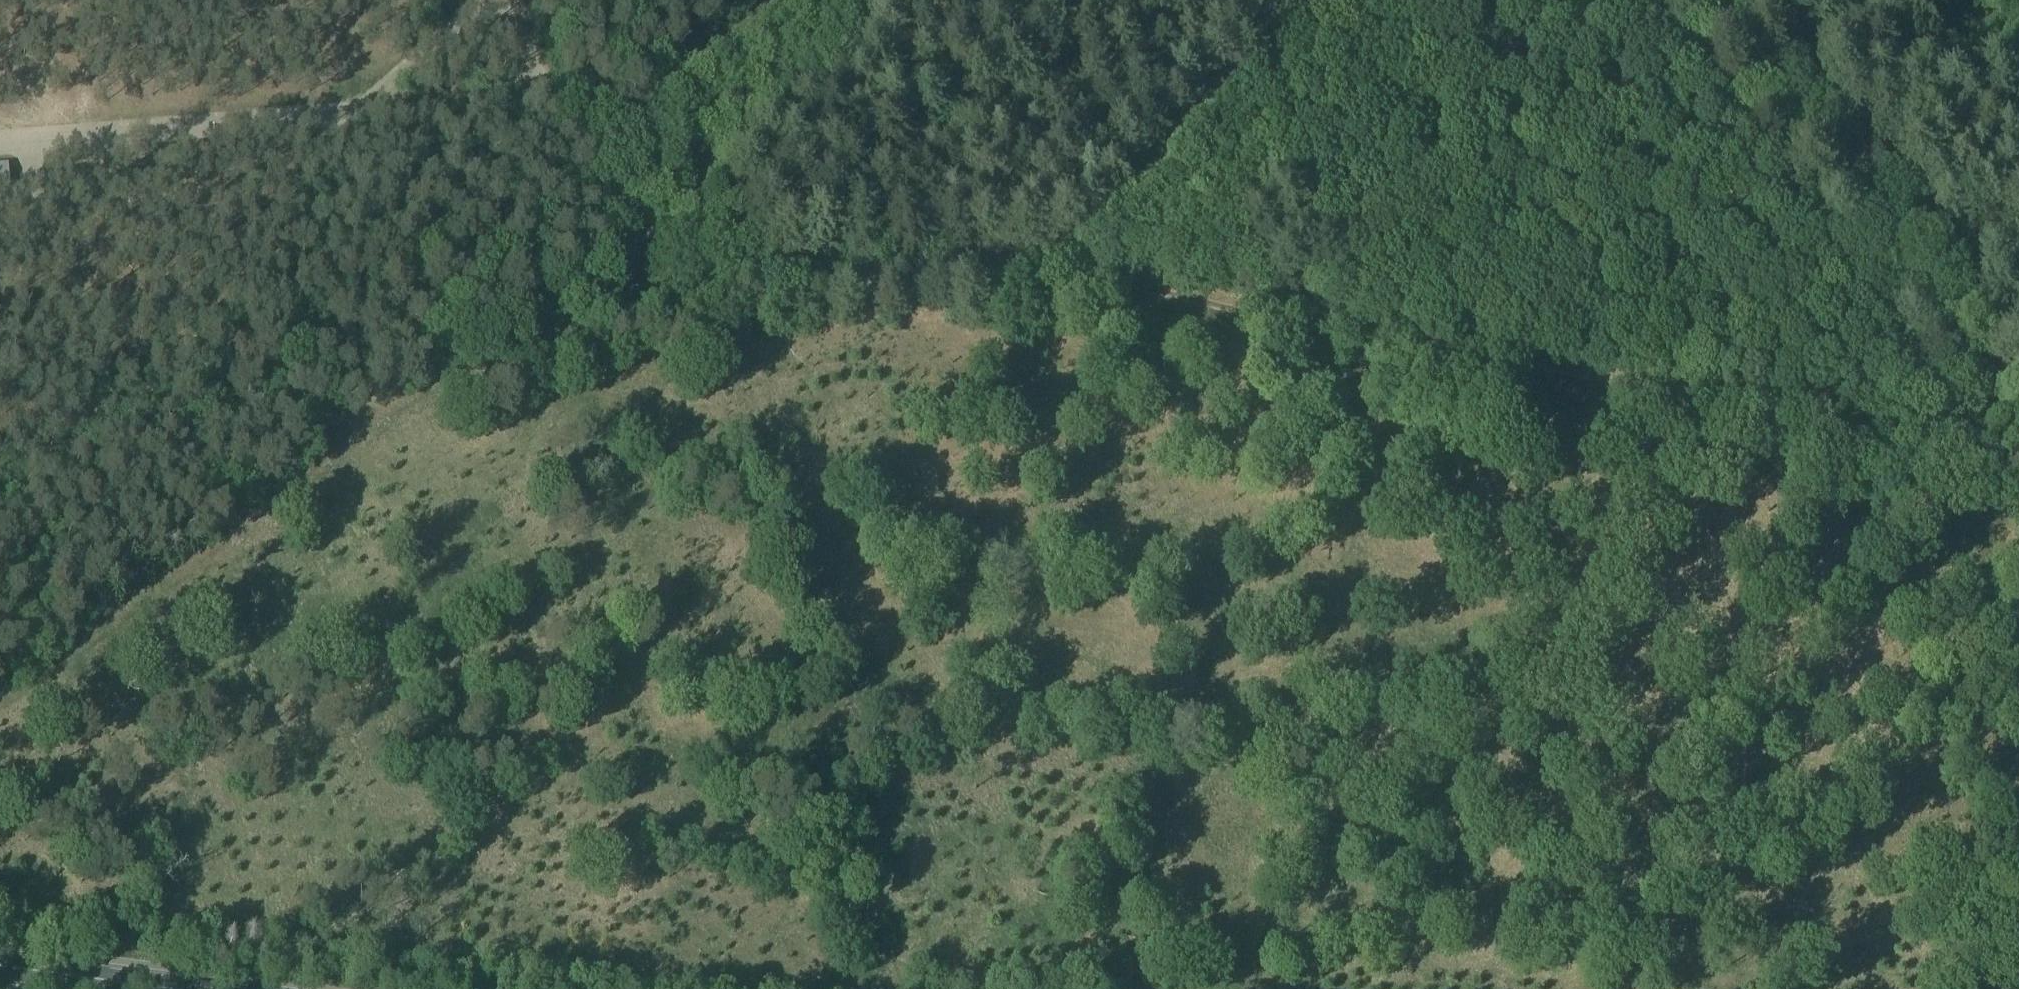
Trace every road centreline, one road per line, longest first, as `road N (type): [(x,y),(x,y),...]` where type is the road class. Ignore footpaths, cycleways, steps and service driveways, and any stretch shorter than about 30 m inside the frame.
road 1 (track): [(584,139),(657,268),(687,287),(1065,271),(1272,320),(1929,438),(1974,434),(2005,416)]
road 2 (track): [(2018,434),(1704,0)]
road 3 (primary): [(198,988),(0,963)]

